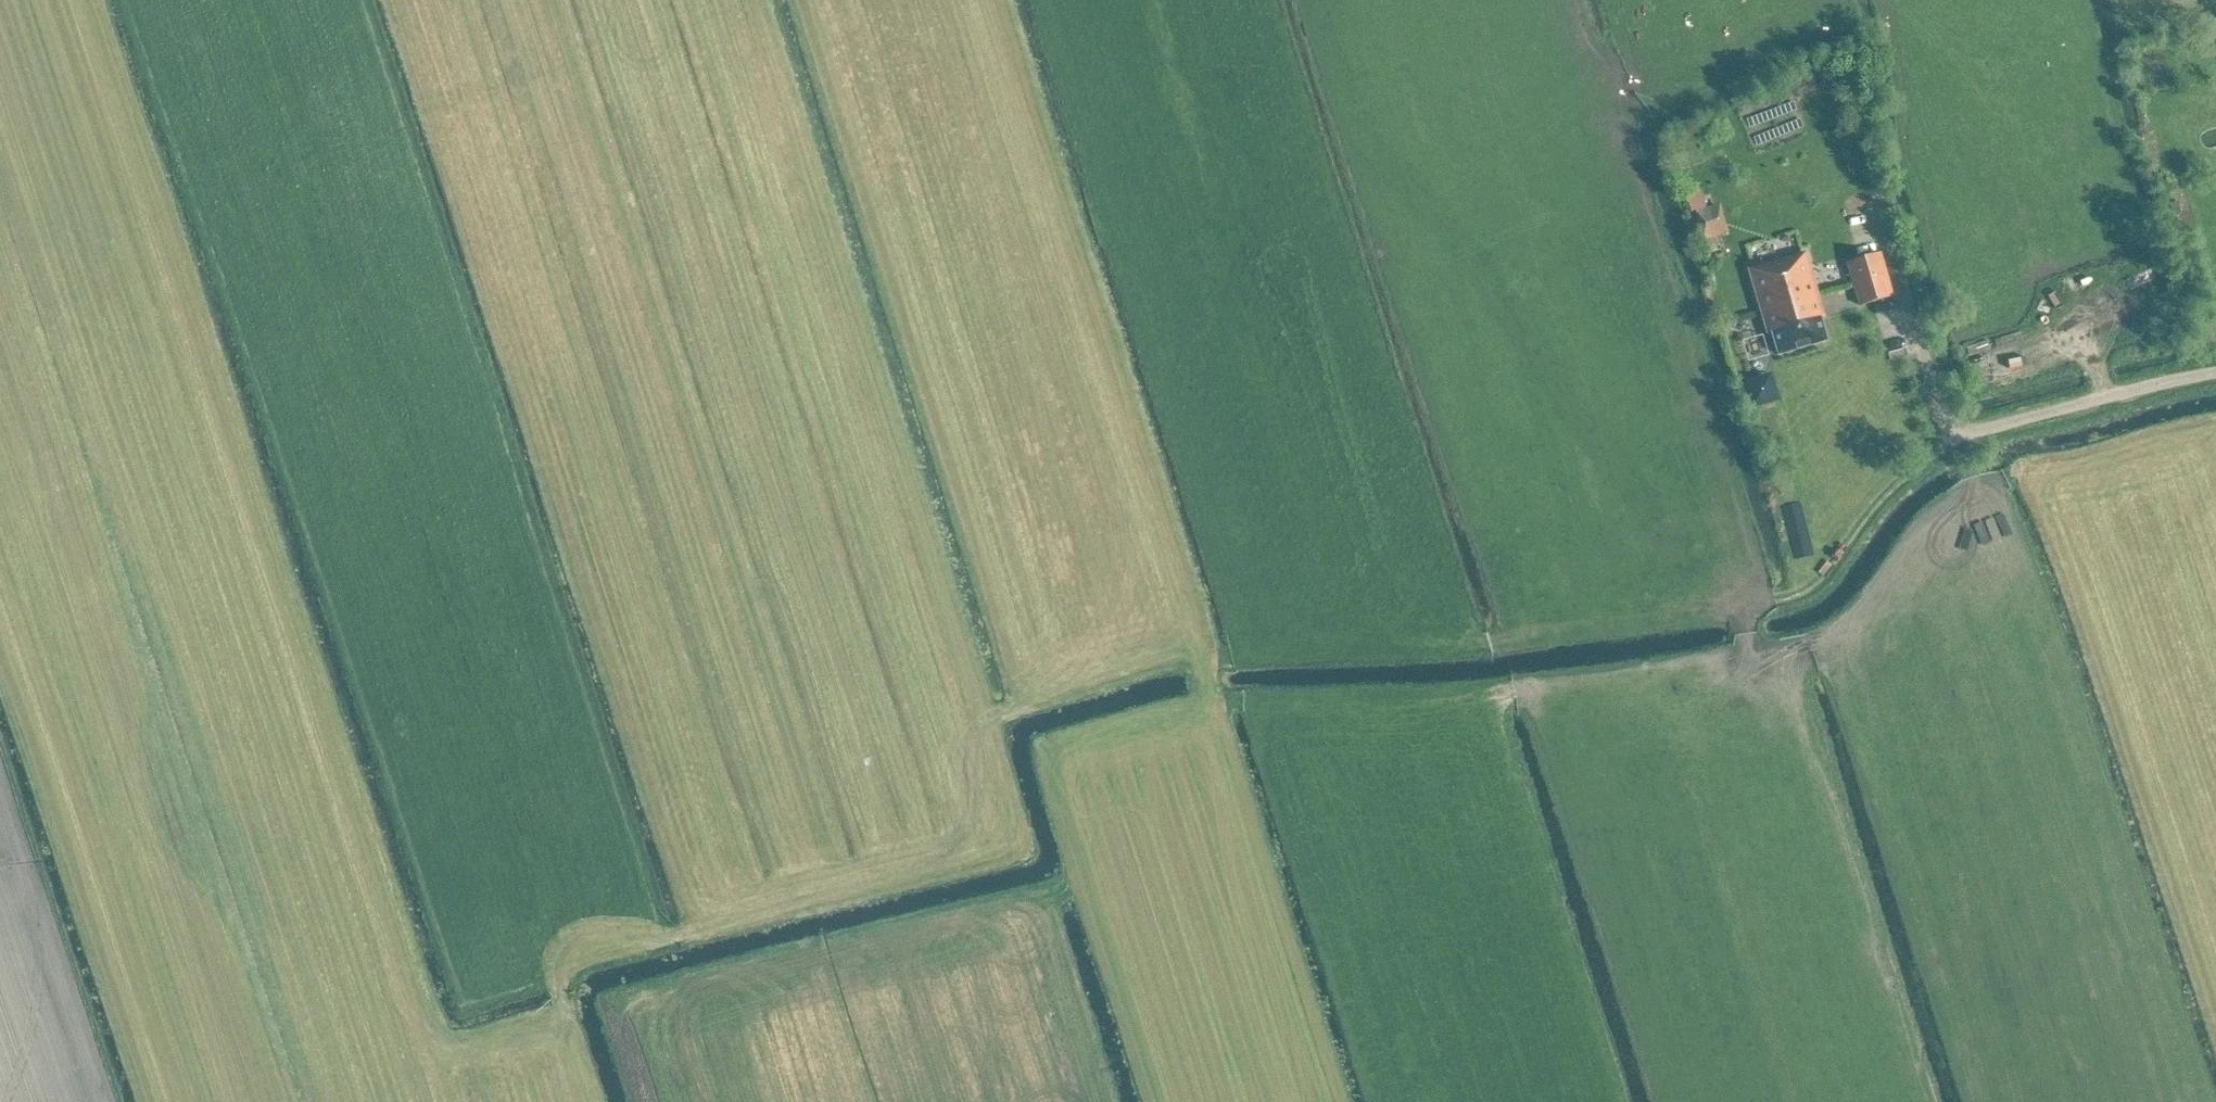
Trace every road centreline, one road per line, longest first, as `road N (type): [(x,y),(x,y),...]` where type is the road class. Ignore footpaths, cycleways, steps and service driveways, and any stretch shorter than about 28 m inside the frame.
road 1 (unclassified): [(2215,381),(1932,453)]

